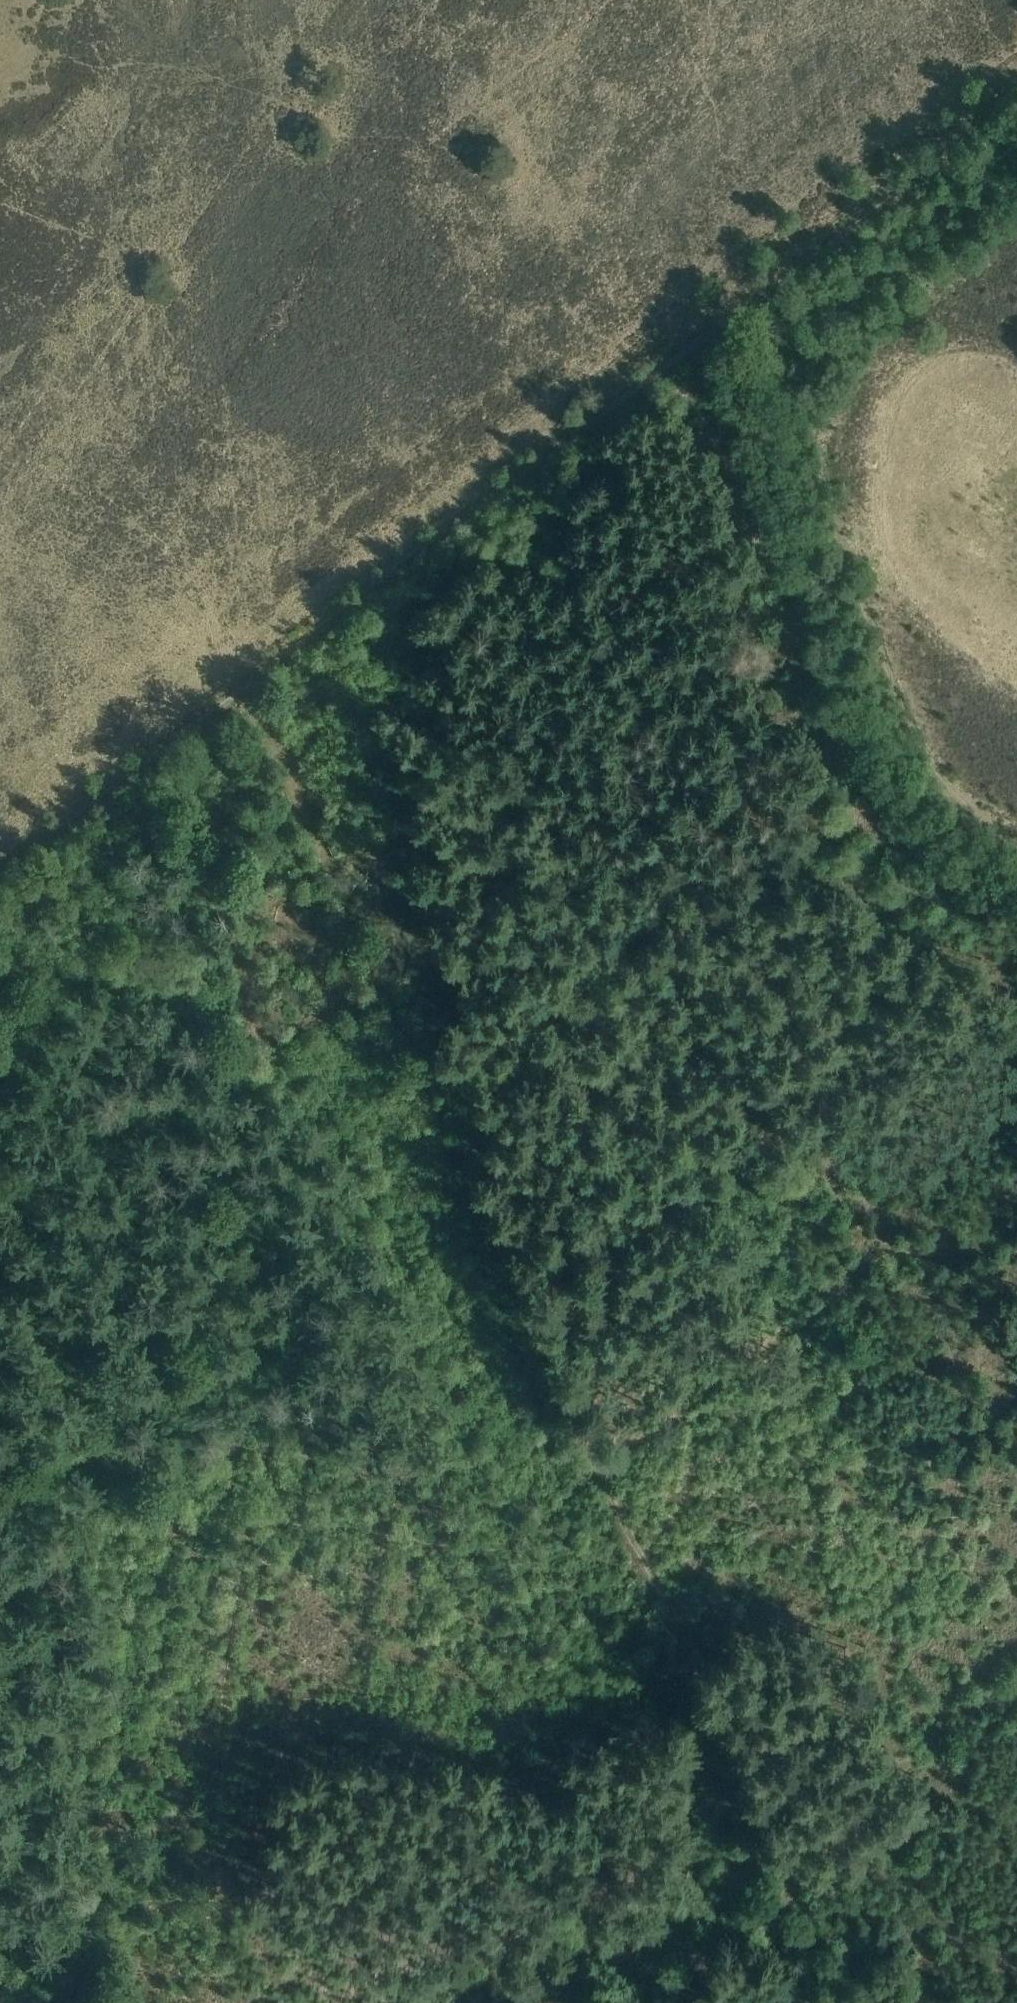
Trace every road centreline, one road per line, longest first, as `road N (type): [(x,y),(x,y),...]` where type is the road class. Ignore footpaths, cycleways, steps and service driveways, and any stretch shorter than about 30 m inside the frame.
road 1 (track): [(0,869),(749,296)]
road 2 (track): [(749,296),(1016,97)]

